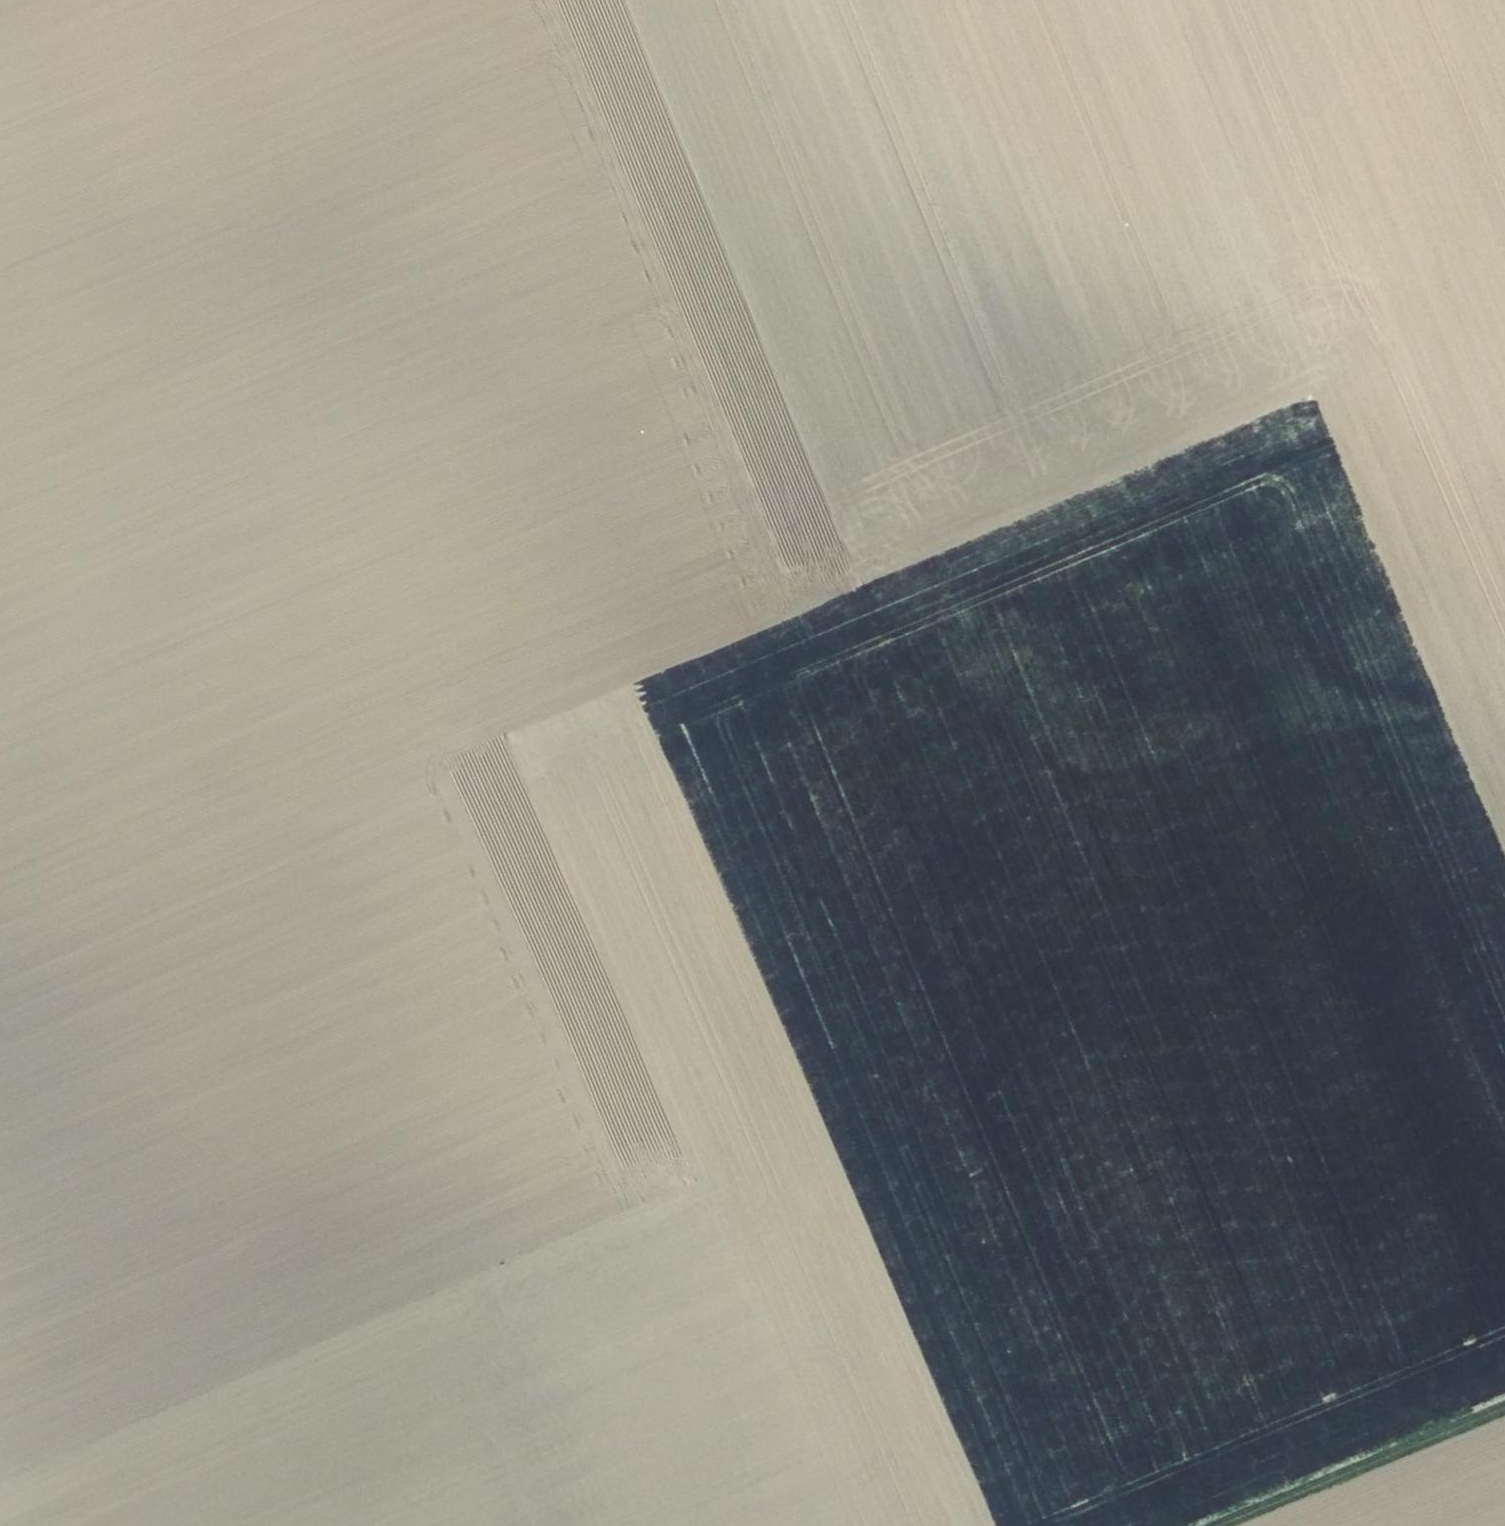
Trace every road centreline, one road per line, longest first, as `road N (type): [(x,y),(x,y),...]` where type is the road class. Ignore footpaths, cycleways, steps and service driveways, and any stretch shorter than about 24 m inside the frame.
road 1 (track): [(1207,1525),(1504,1403)]

